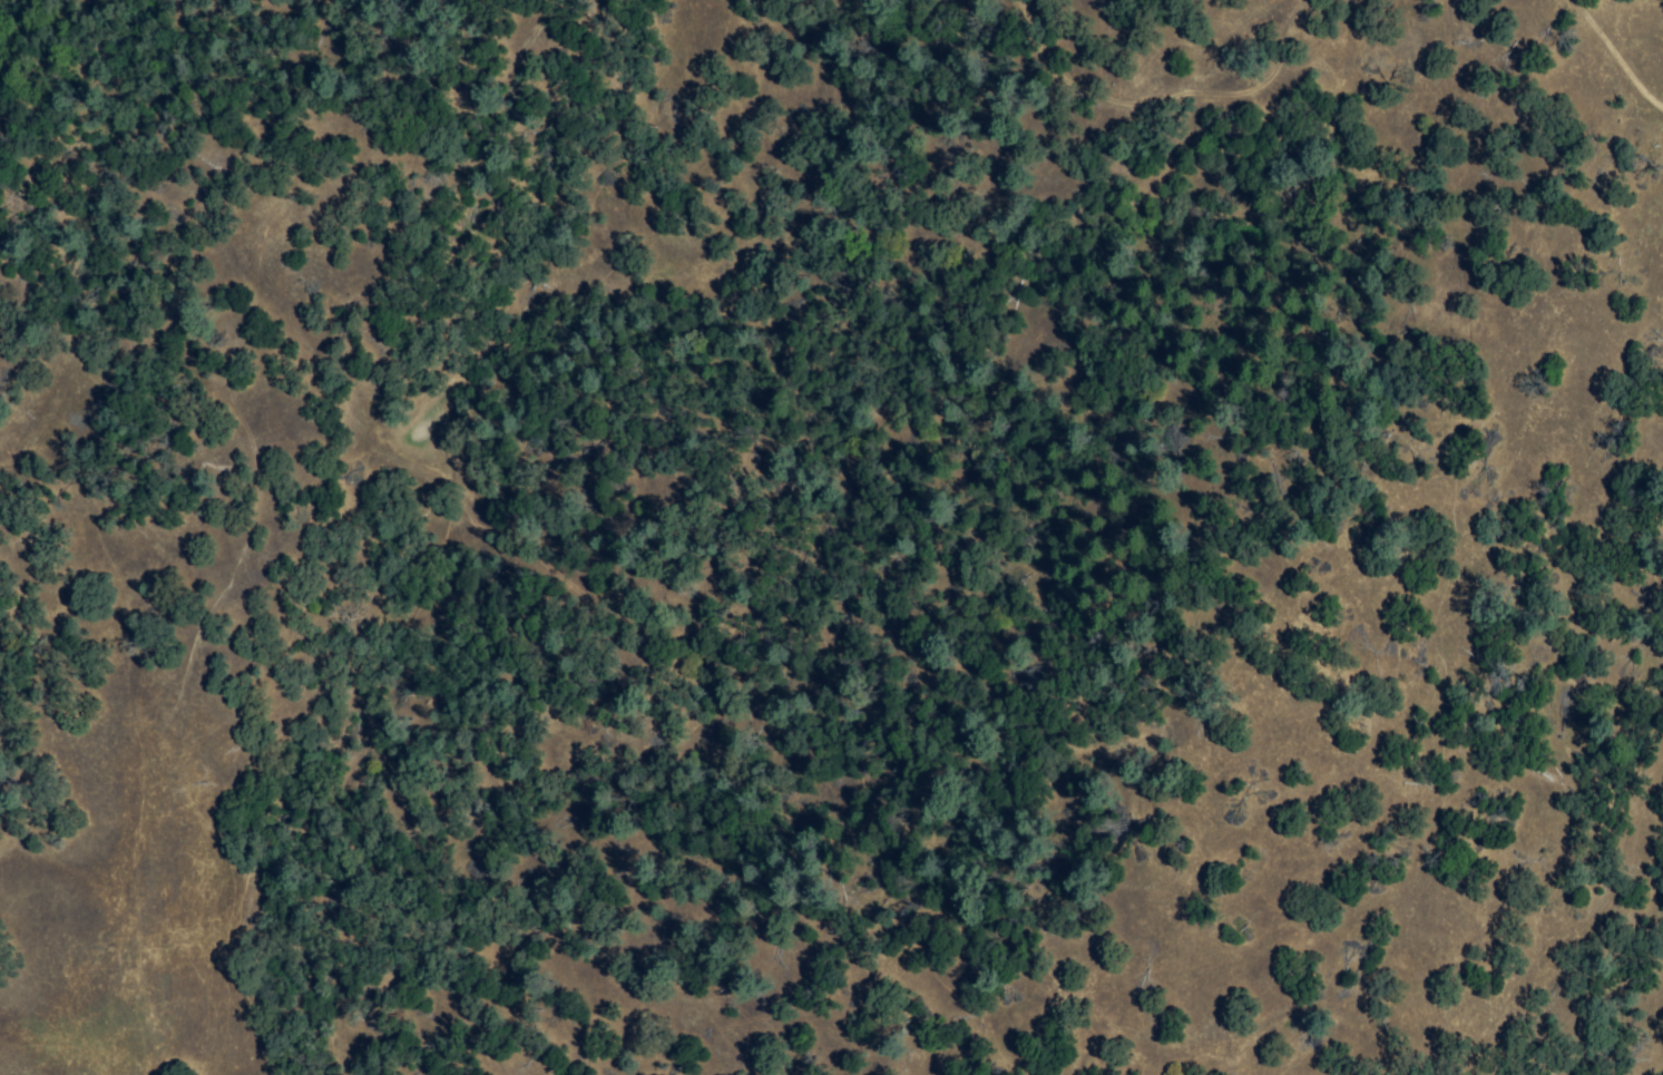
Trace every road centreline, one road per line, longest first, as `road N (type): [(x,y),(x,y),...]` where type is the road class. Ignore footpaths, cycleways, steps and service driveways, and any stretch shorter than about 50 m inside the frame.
road 1 (track): [(1574,0),(1651,105),(1662,109)]

